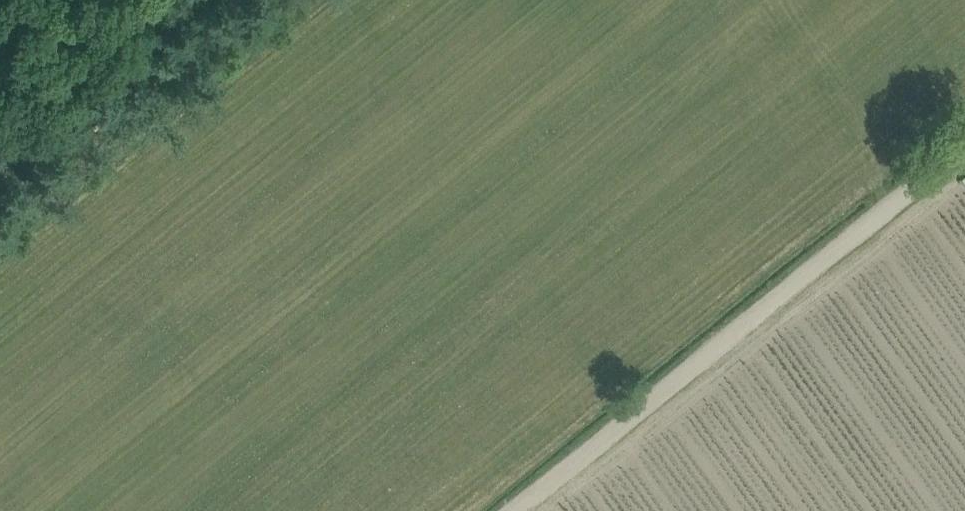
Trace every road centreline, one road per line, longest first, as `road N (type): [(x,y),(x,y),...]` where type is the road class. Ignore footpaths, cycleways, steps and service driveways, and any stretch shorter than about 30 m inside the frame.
road 1 (track): [(964,142),(509,510)]

